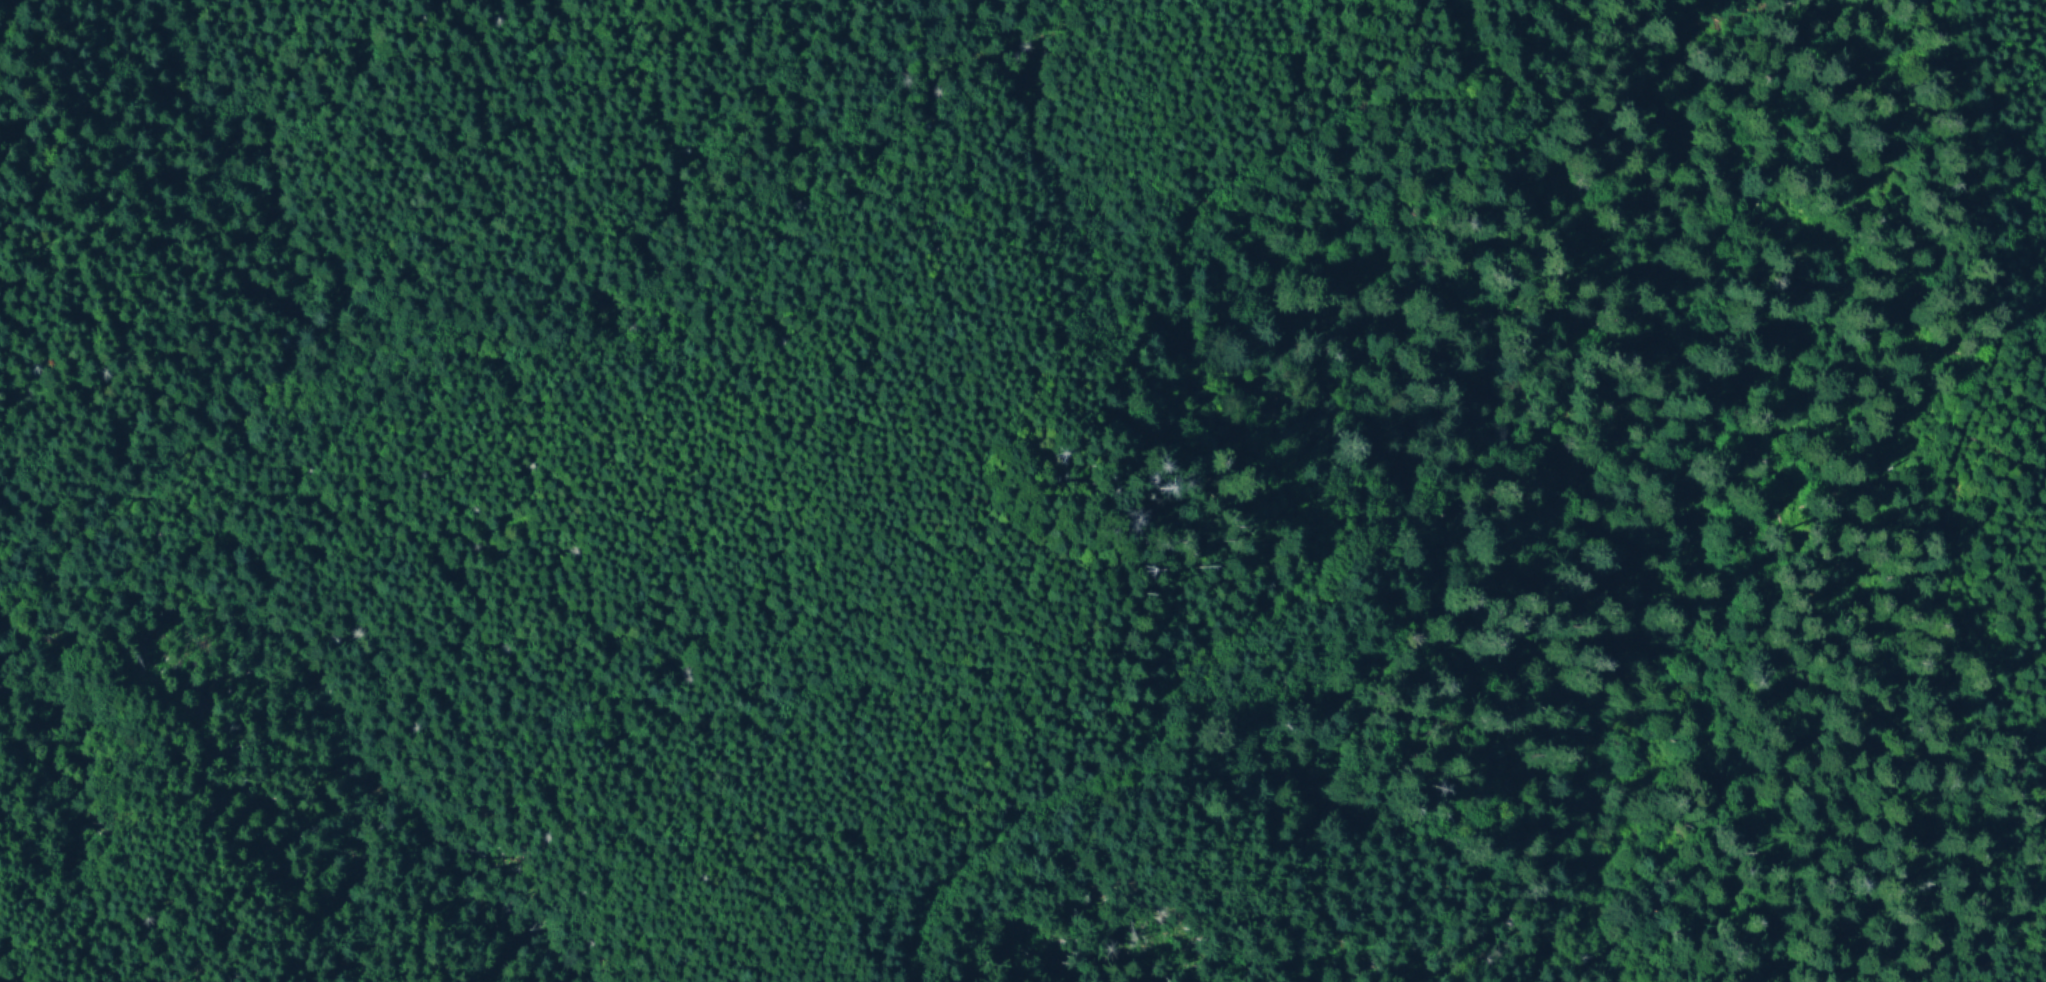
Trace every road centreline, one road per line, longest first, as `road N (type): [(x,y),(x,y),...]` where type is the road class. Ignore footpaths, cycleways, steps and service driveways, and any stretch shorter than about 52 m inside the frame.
road 1 (track): [(1470,0),(1467,66),(1429,108),(1359,112),(1234,178),(1147,258),(1126,352),(1164,421),(1286,498),(1307,526),(1317,575),(1293,606),(1216,662),(1133,784),(1014,832),(952,881),(912,981)]
road 2 (track): [(1940,0),(1997,274),(1997,335),(1942,483),(1945,538),(1985,656),(2045,786)]

